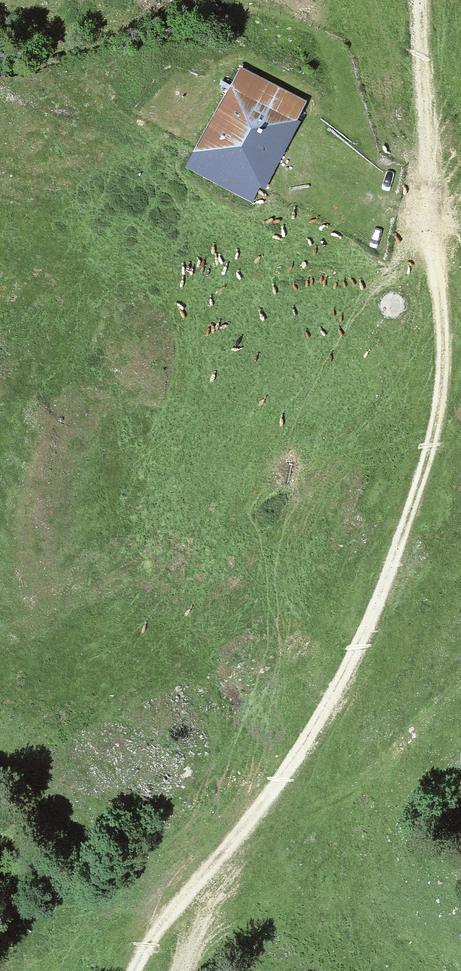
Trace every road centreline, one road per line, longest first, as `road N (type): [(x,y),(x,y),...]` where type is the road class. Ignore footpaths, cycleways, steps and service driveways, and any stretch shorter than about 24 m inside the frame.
road 1 (track): [(436,228),(443,396),(405,532),(334,692),(235,836)]
road 2 (track): [(436,228),(422,0)]
road 3 (track): [(136,970),(149,943),(235,836)]
road 4 (track): [(235,836),(166,970)]

